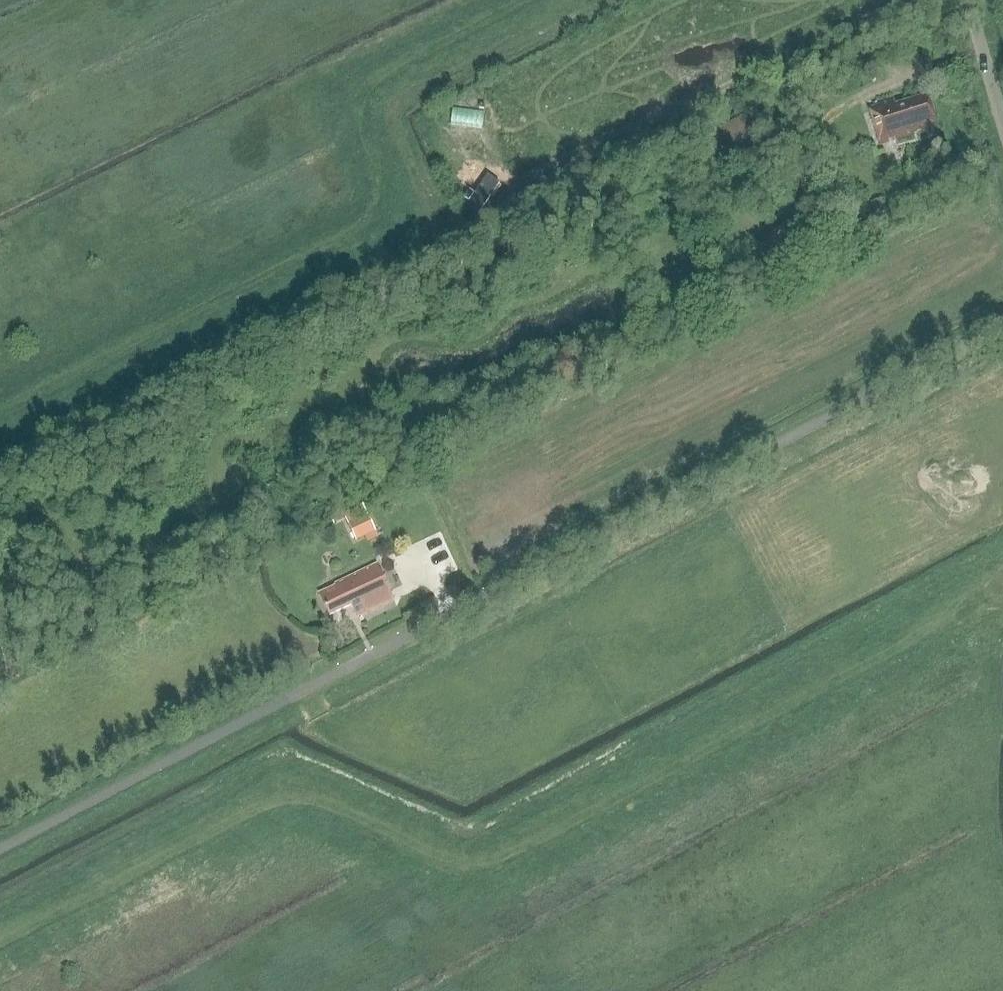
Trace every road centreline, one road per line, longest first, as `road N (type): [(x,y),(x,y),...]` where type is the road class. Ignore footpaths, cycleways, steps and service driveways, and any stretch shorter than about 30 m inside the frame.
road 1 (unclassified): [(1002,325),(0,847)]
road 2 (unclassified): [(1002,123),(968,0)]

